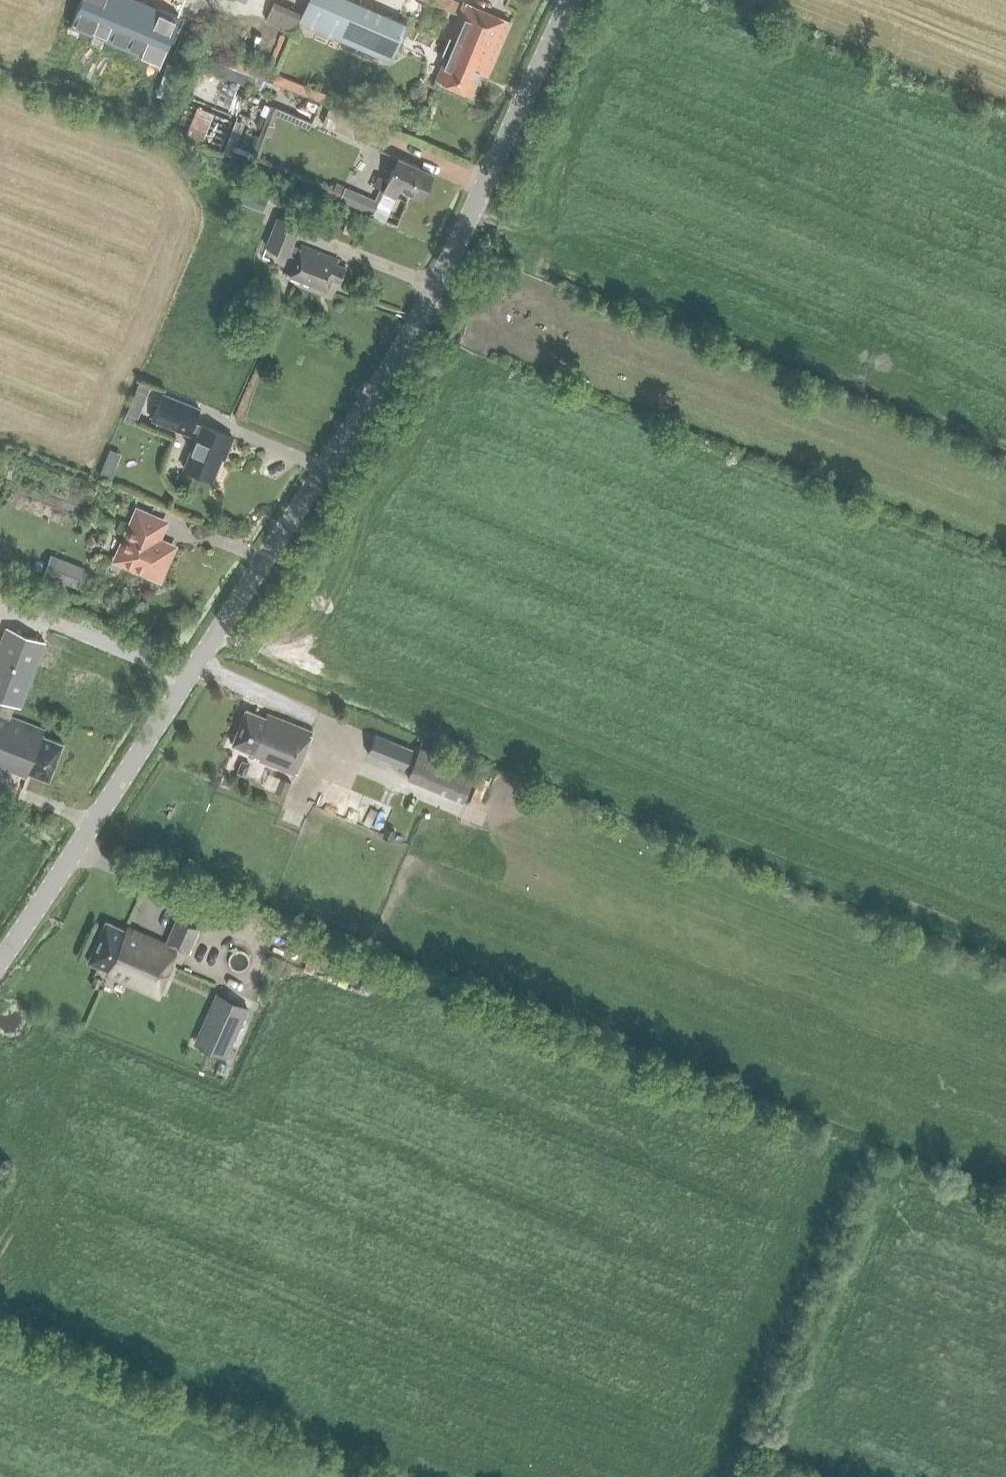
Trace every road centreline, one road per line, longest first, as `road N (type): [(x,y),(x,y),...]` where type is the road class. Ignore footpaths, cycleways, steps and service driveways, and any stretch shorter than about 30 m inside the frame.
road 1 (tertiary): [(0,960),(448,279),(574,0)]

